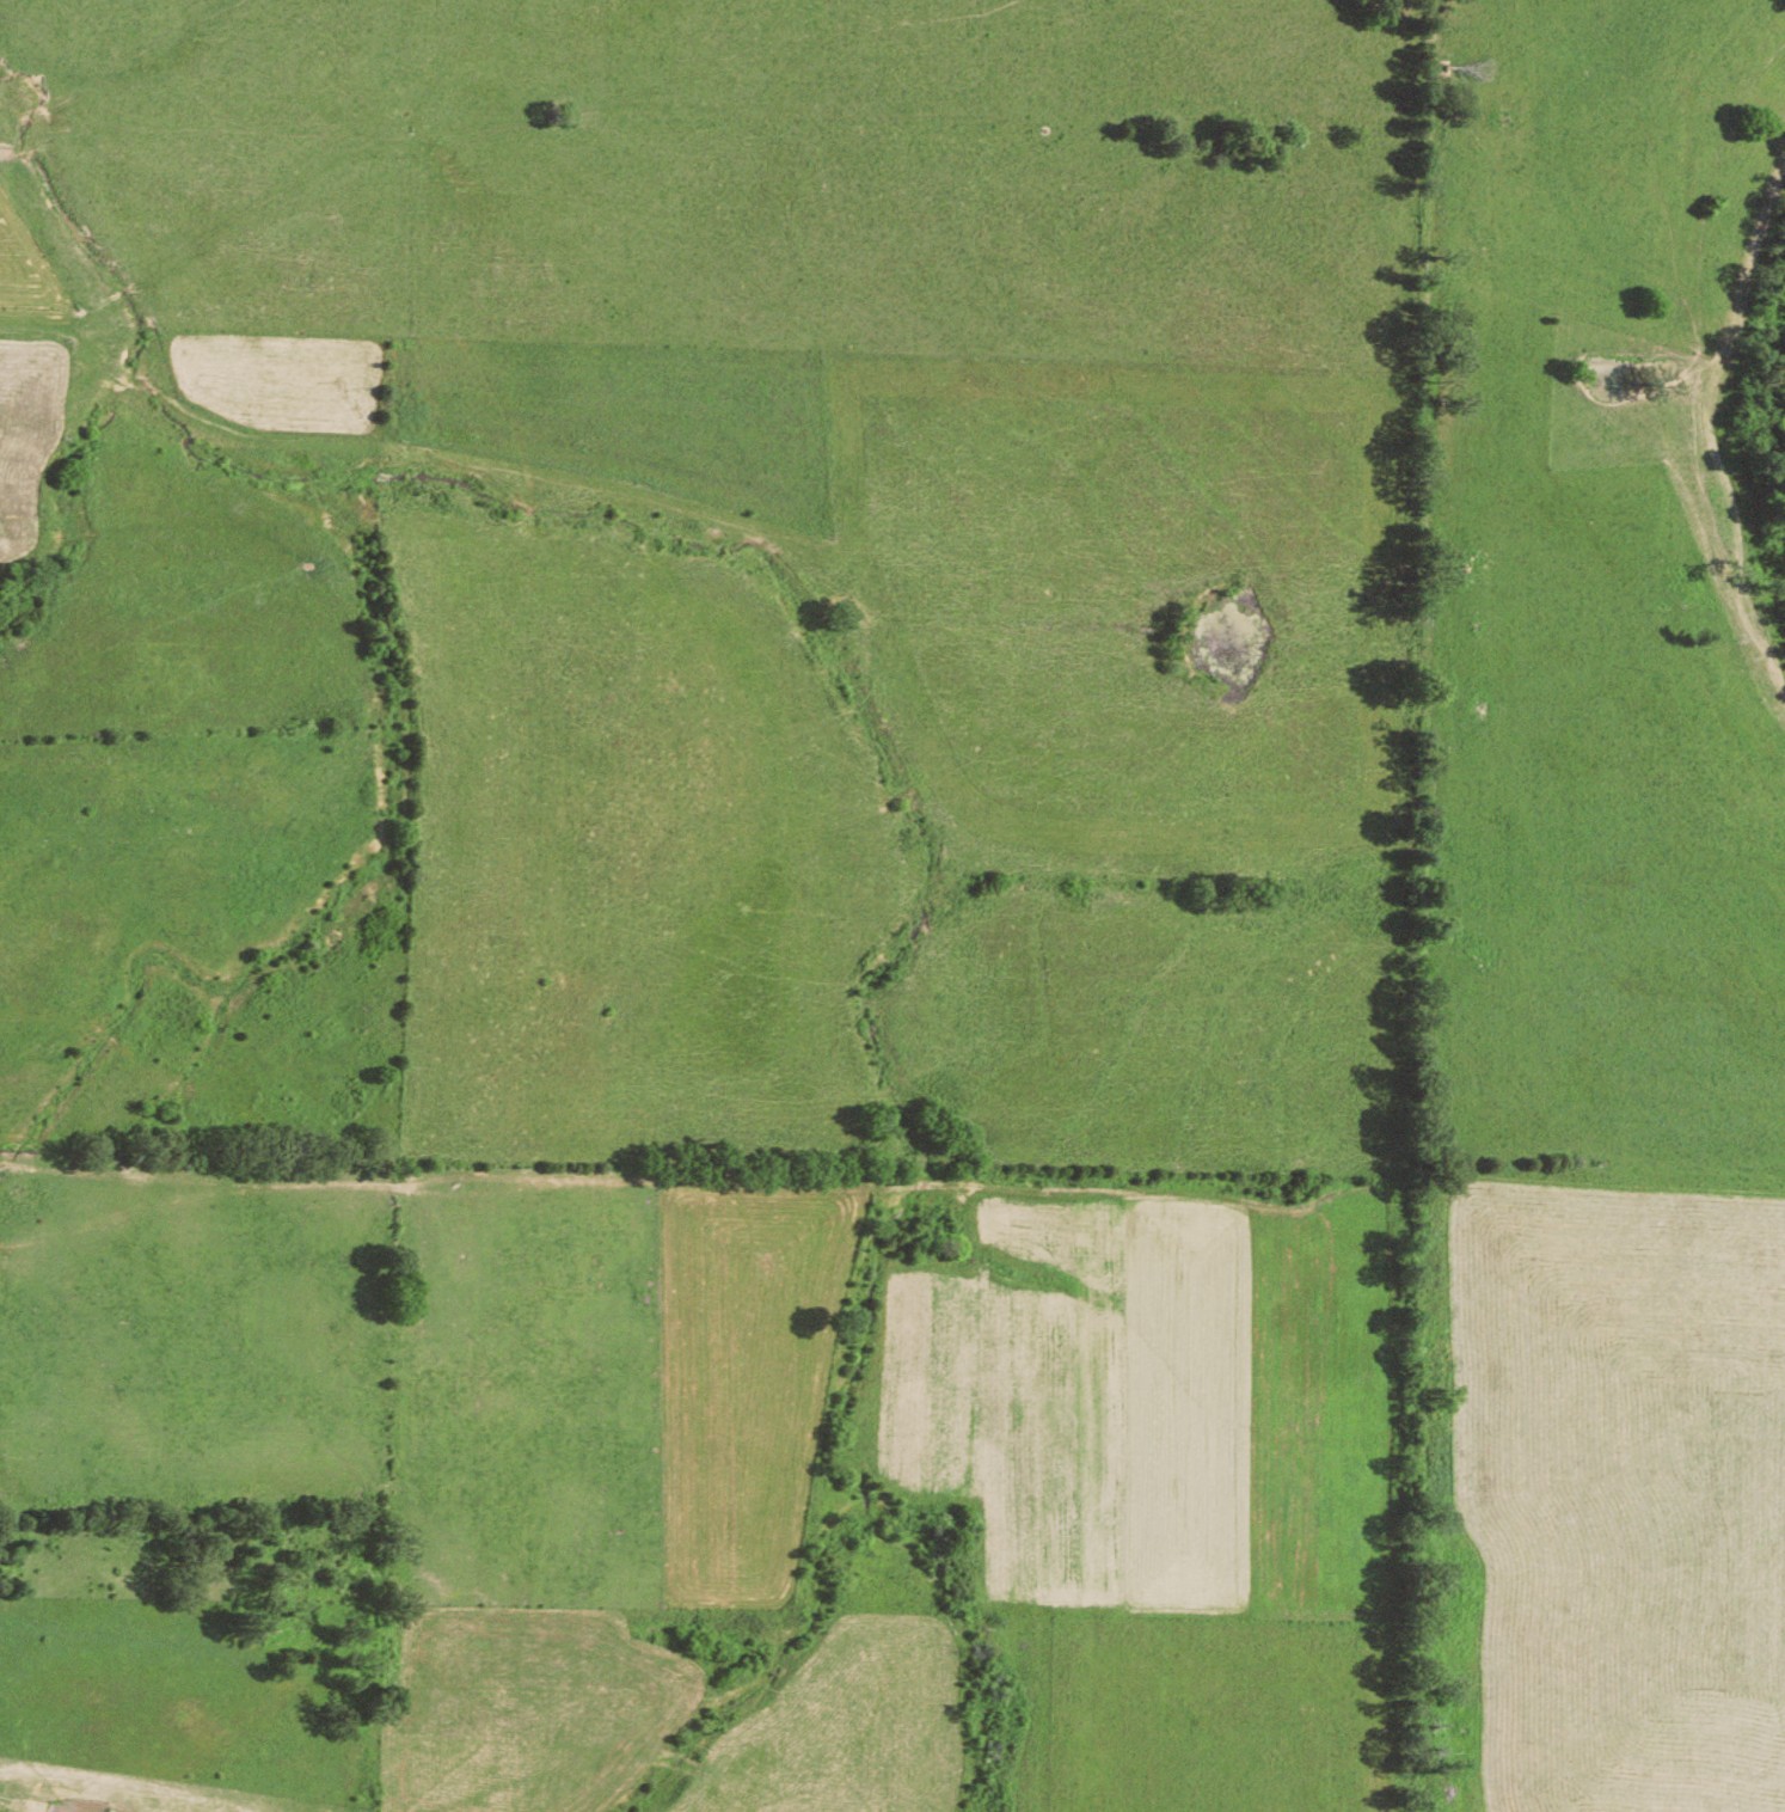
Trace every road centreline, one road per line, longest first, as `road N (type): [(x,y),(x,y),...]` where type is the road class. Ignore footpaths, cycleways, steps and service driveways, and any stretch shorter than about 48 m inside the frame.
road 1 (residential): [(1689,415),(1743,559),(1784,637)]

